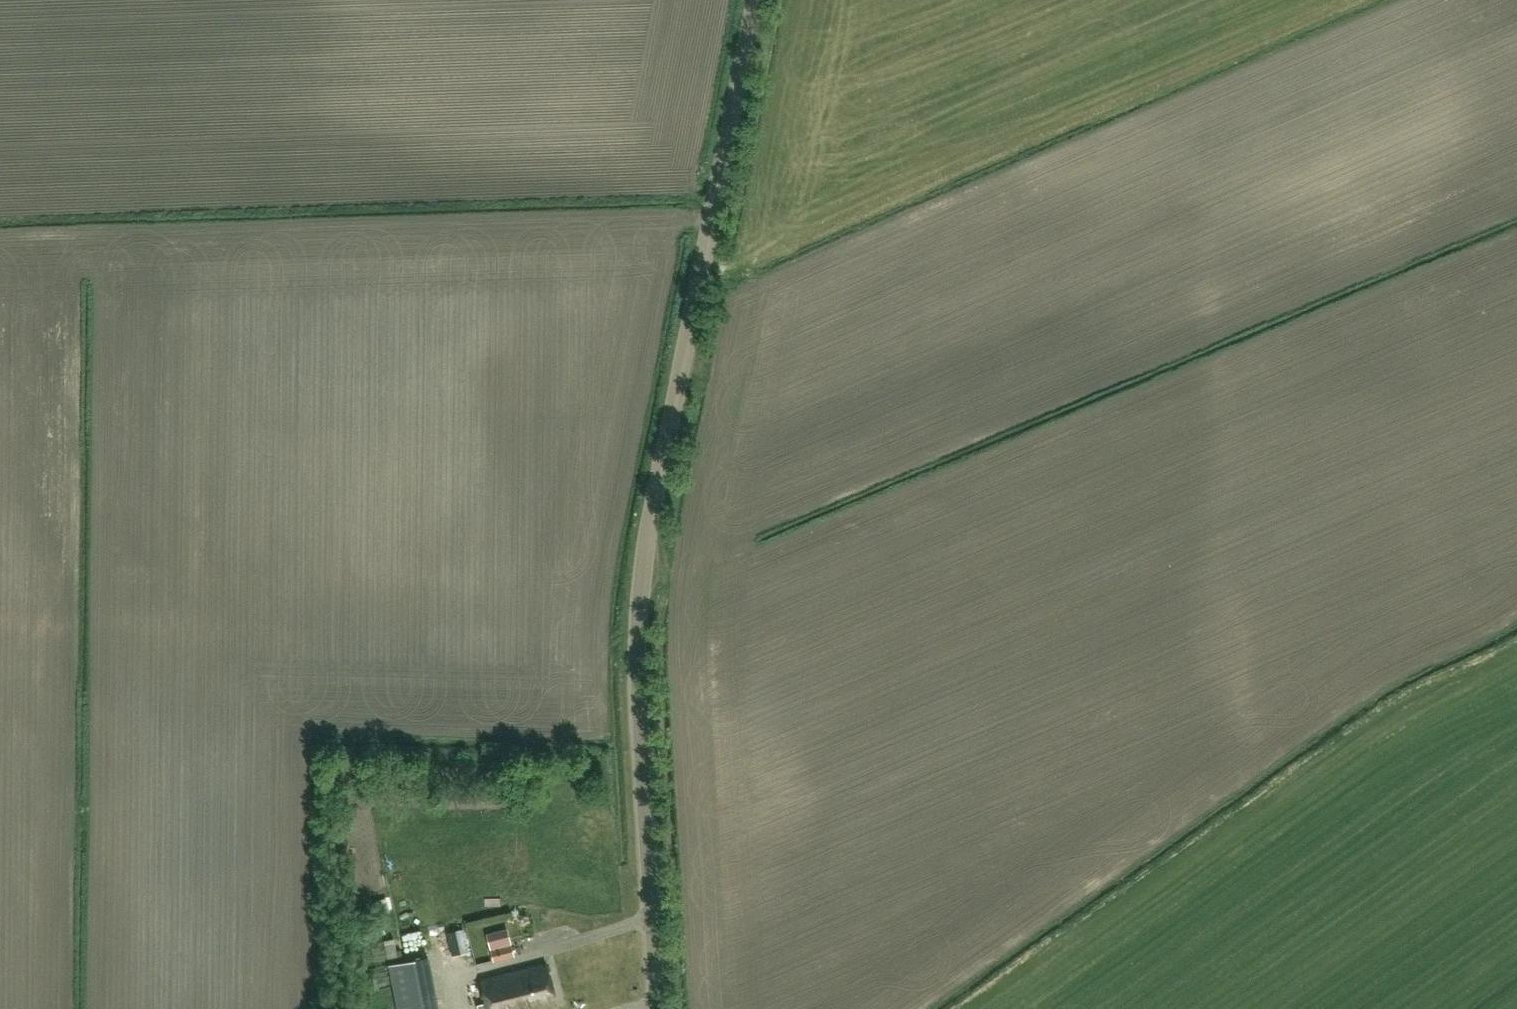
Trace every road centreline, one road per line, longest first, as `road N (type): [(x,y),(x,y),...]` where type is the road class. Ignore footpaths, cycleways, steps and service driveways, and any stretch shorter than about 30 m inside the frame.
road 1 (unclassified): [(656,1008),(637,612),(756,0)]

